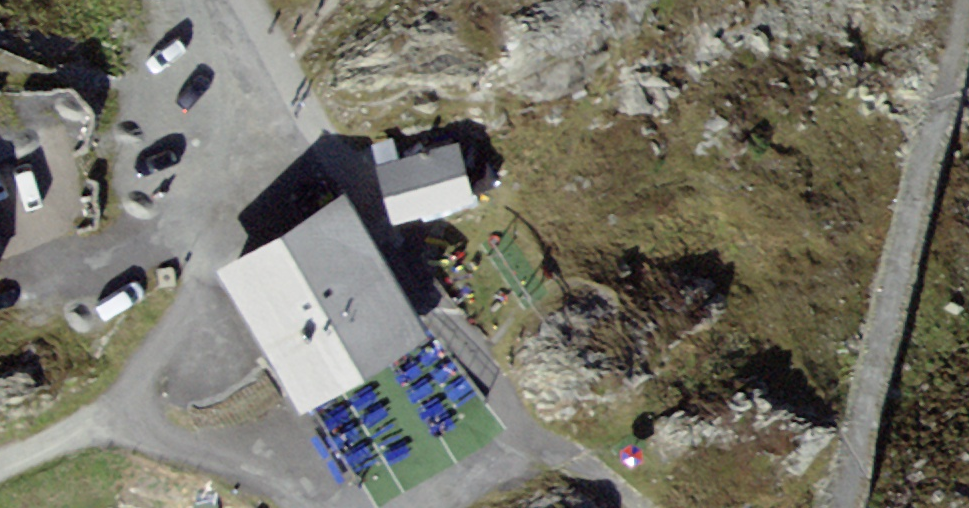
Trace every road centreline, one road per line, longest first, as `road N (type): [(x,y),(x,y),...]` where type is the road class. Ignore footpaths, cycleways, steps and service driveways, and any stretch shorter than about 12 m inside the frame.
road 1 (track): [(961,0),(845,507)]
road 2 (track): [(643,507),(583,461),(539,440),(489,383),(438,321),(329,133)]
road 3 (track): [(0,462),(119,414),(187,304),(233,202),(329,133)]
road 4 (track): [(316,507),(257,468),(119,414)]
road 5 (track): [(539,440),(423,507)]

